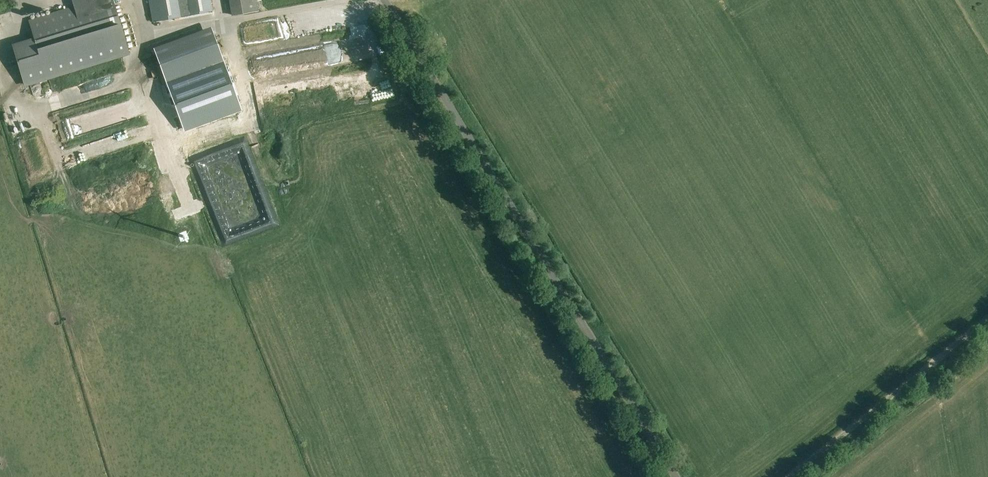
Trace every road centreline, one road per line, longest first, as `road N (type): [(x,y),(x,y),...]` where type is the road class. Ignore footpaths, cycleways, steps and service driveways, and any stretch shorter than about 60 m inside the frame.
road 1 (unclassified): [(678,476),(388,0)]
road 2 (track): [(987,316),(787,476)]

